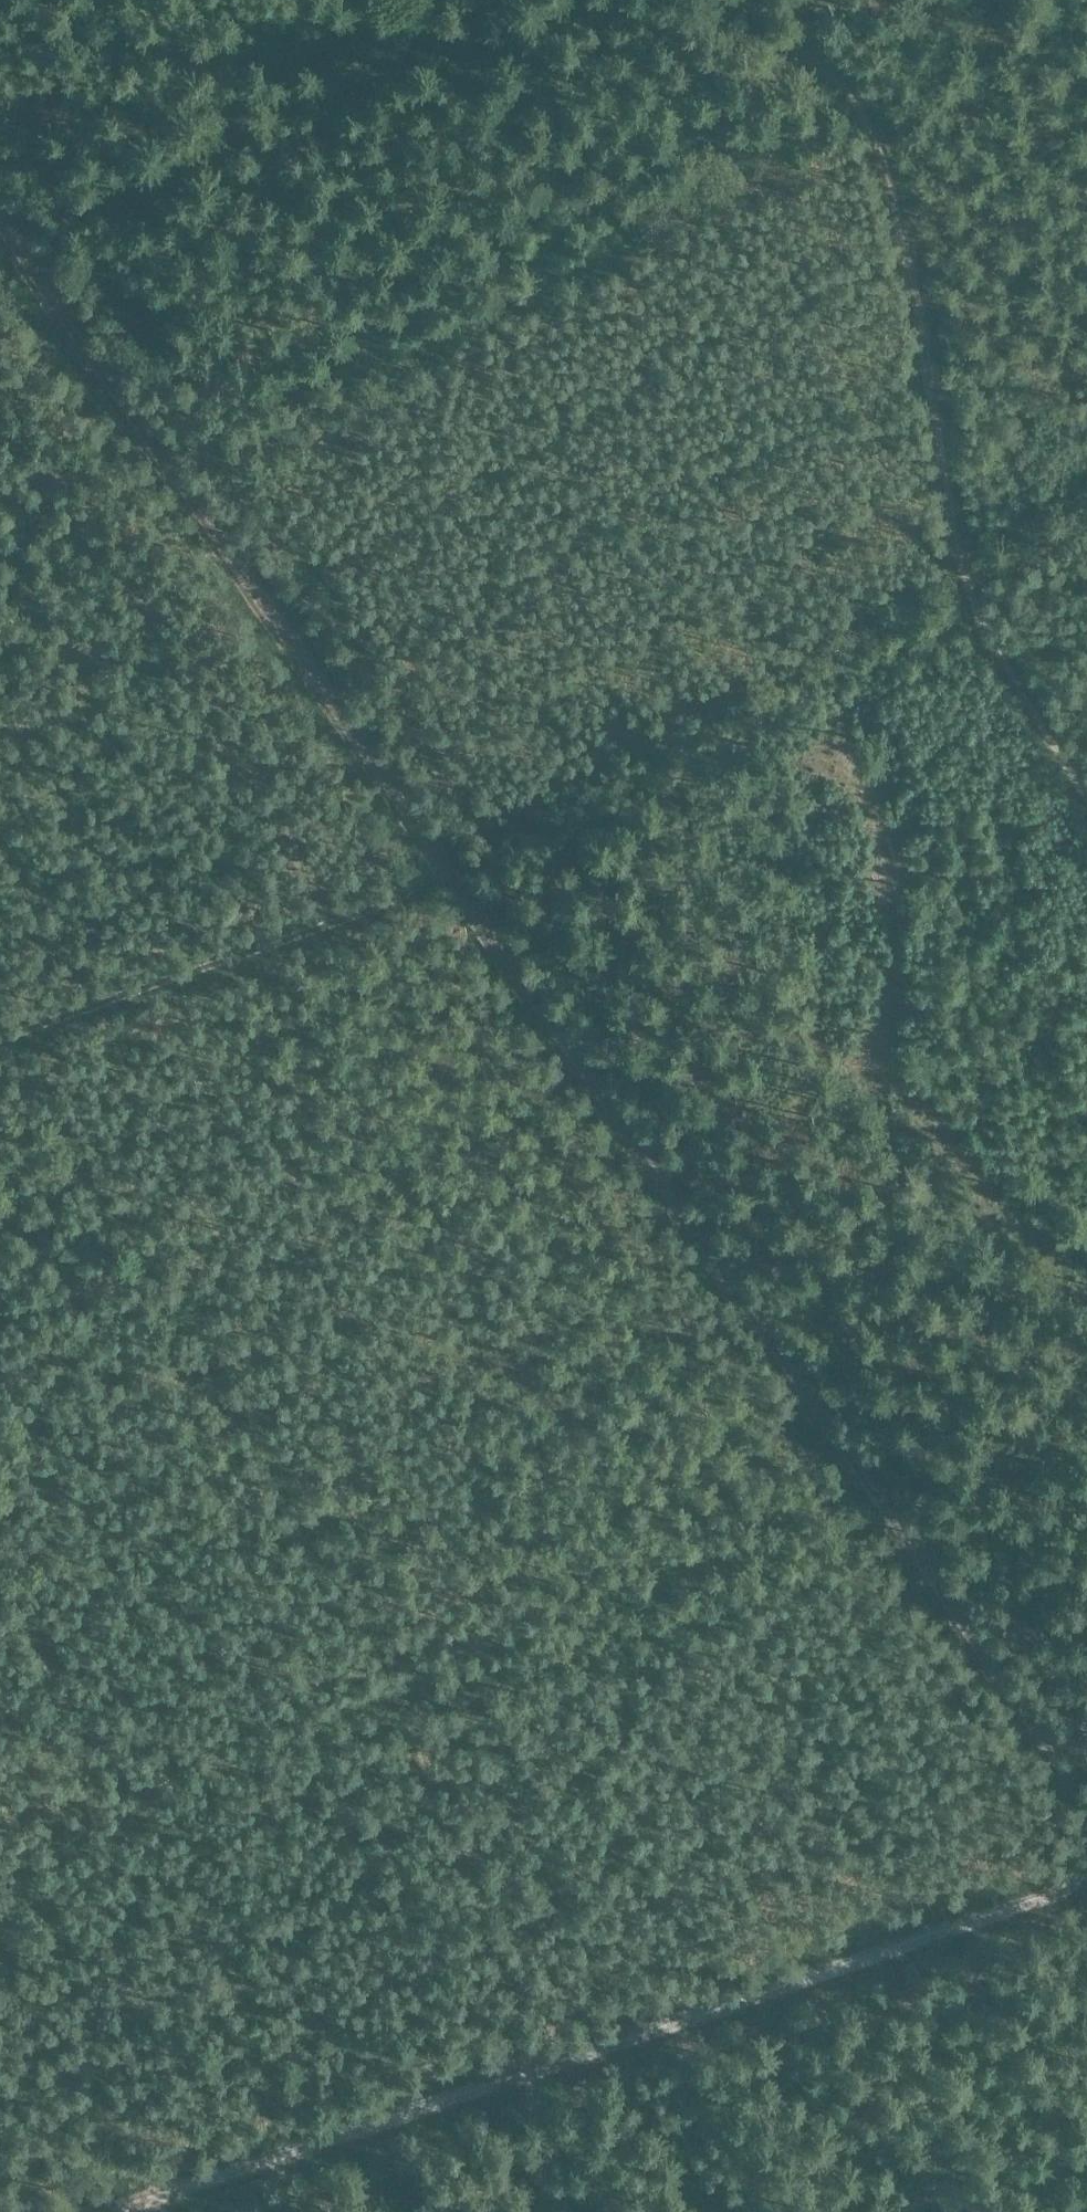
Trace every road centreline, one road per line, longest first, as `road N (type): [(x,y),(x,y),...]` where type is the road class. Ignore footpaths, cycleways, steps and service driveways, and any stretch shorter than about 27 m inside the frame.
road 1 (track): [(1086,1808),(0,233)]
road 2 (track): [(1086,1886),(110,2211)]
road 3 (track): [(744,0),(849,97),(896,190),(973,600),(1086,786)]
road 4 (track): [(446,874),(0,1037)]

